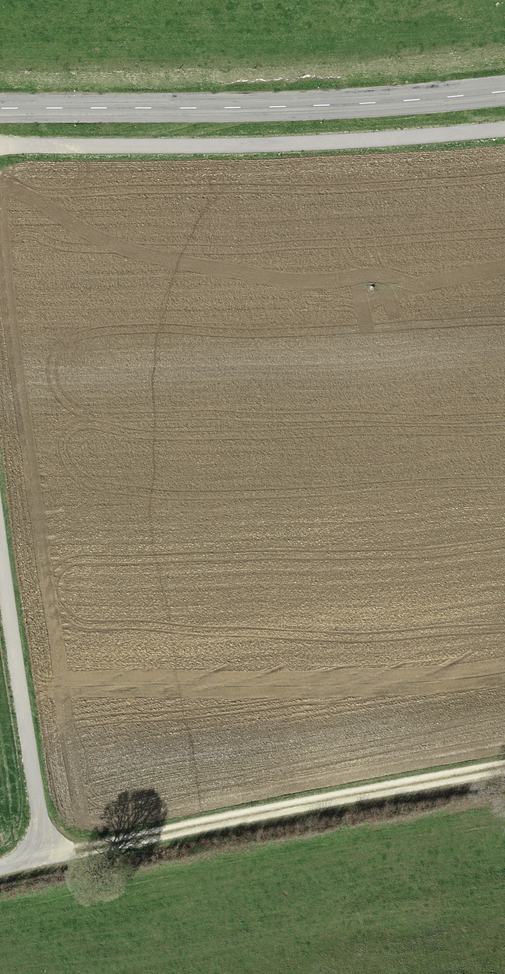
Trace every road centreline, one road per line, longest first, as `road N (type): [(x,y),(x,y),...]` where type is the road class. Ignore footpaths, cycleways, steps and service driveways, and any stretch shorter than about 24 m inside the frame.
road 1 (secondary): [(0,114),(504,96)]
road 2 (track): [(504,127),(0,142)]
road 3 (track): [(504,773),(55,872)]
road 4 (track): [(0,492),(55,872)]

